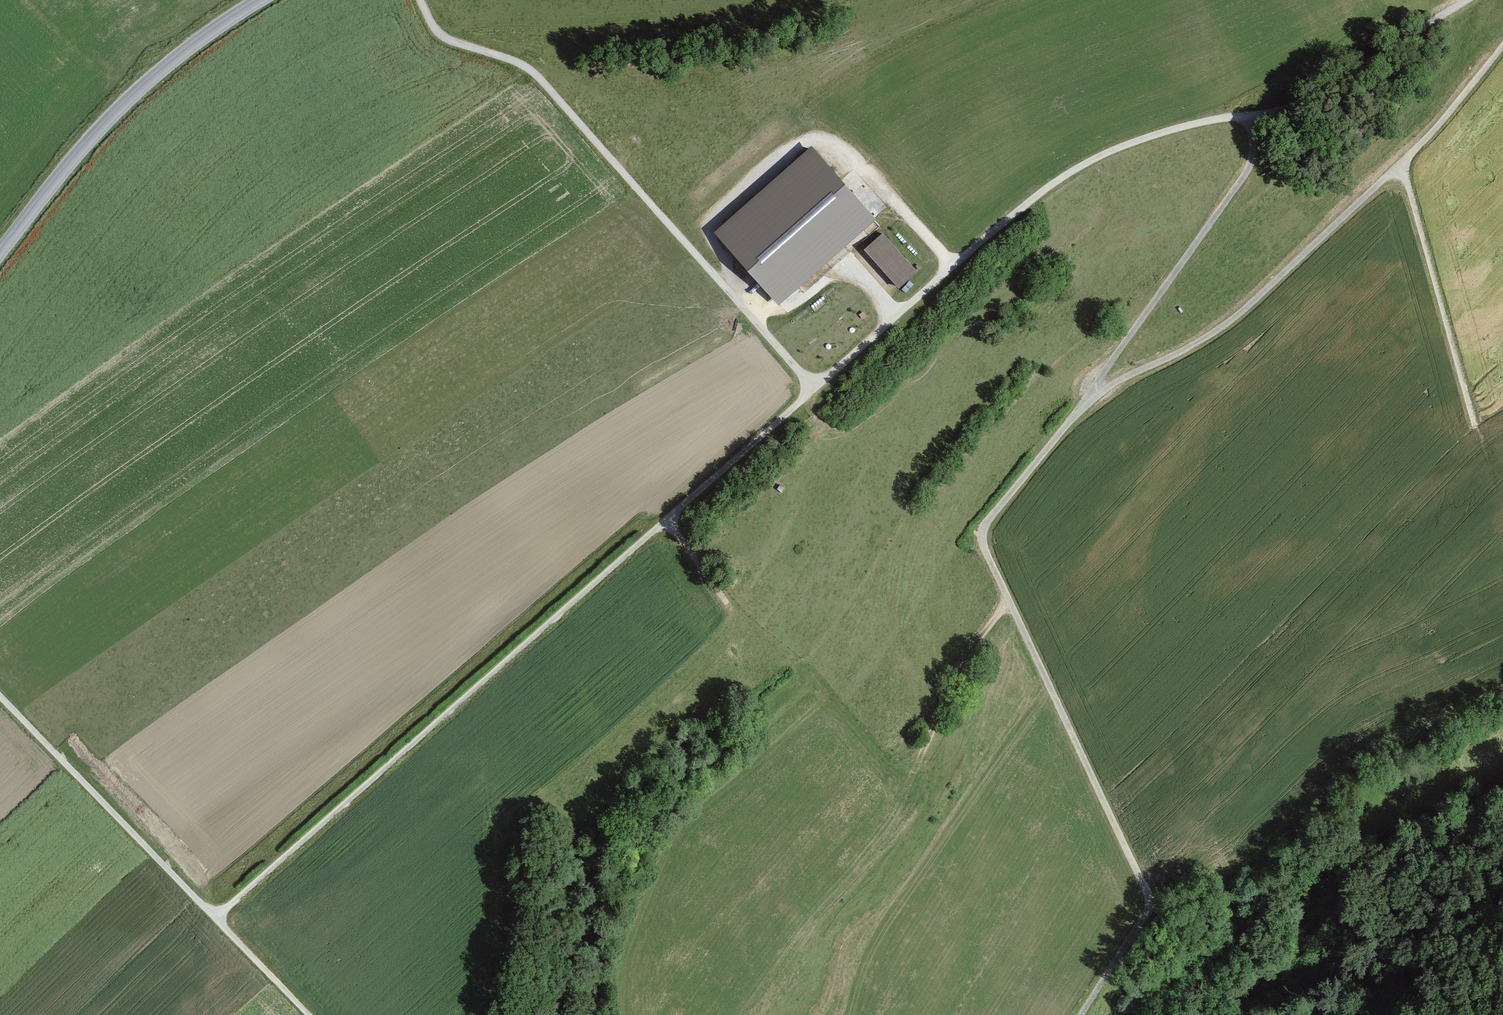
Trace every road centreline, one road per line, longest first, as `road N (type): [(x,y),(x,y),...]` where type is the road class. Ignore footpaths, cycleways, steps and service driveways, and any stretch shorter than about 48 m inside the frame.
road 1 (track): [(667,520),(216,919),(308,1014)]
road 2 (unclassified): [(1085,401),(990,518),(983,540),(1152,910)]
road 3 (unclassified): [(421,0),(449,41),(525,67),(547,86),(815,389)]
road 4 (unclassified): [(1502,45),(1399,166),(1255,301),(1208,337),(1085,401)]
road 5 (unclassified): [(1246,116),(1163,133),(1059,179),(815,389)]
road 6 (track): [(1008,601),(911,769),(896,767),(727,605)]
road 7 (tertiary): [(0,251),(138,90),(260,0)]
road 8 (unclassified): [(1246,116),(1249,167),(1085,401)]
road 9 (track): [(216,919),(0,696)]
road 10 (track): [(1399,166),(1477,430)]
road 11 (unclassified): [(1465,0),(1317,95),(1246,116)]
road 12 (unclassified): [(815,389),(667,520)]
road 13 (track): [(1152,910),(1083,1014)]

